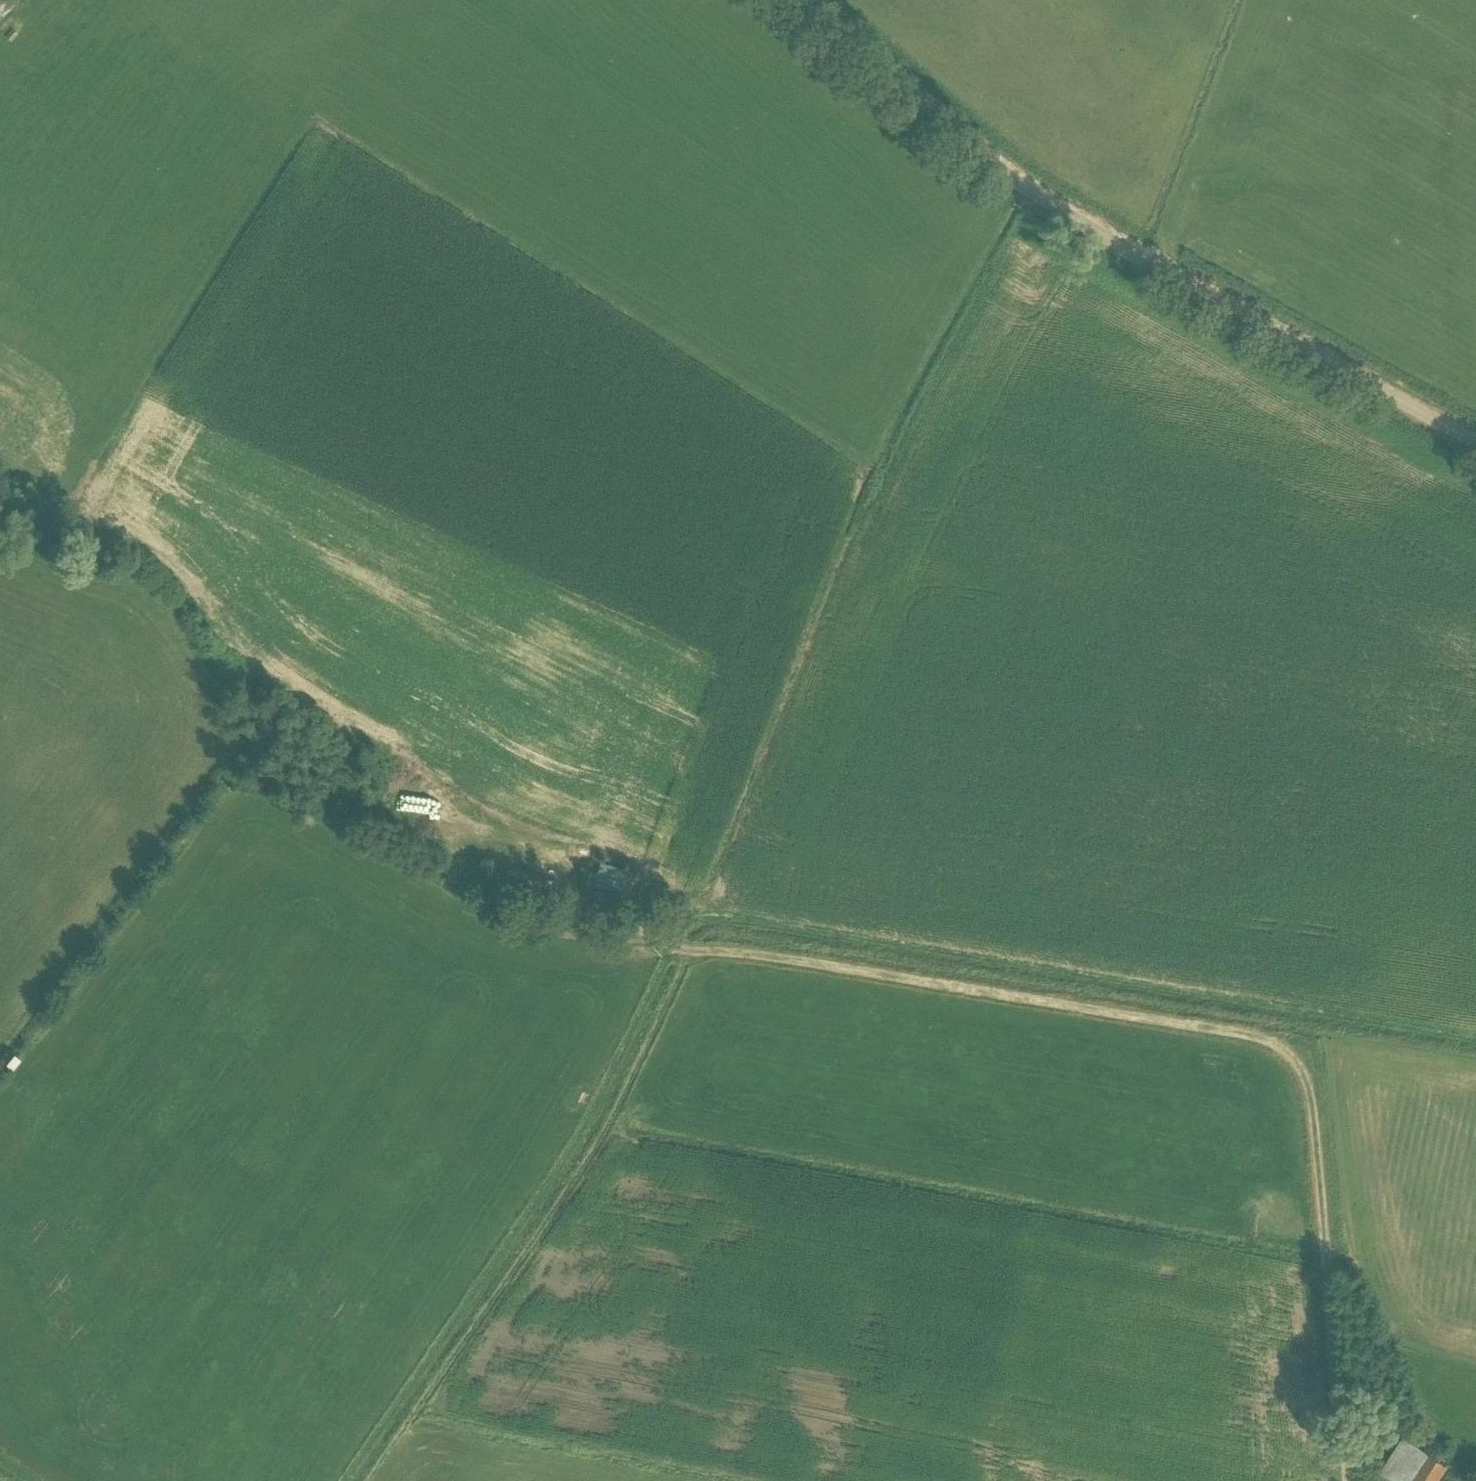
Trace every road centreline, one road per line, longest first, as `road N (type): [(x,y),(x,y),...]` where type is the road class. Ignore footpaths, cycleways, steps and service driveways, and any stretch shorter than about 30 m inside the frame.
road 1 (unclassified): [(1475,443),(1086,226),(974,151),(800,0)]

